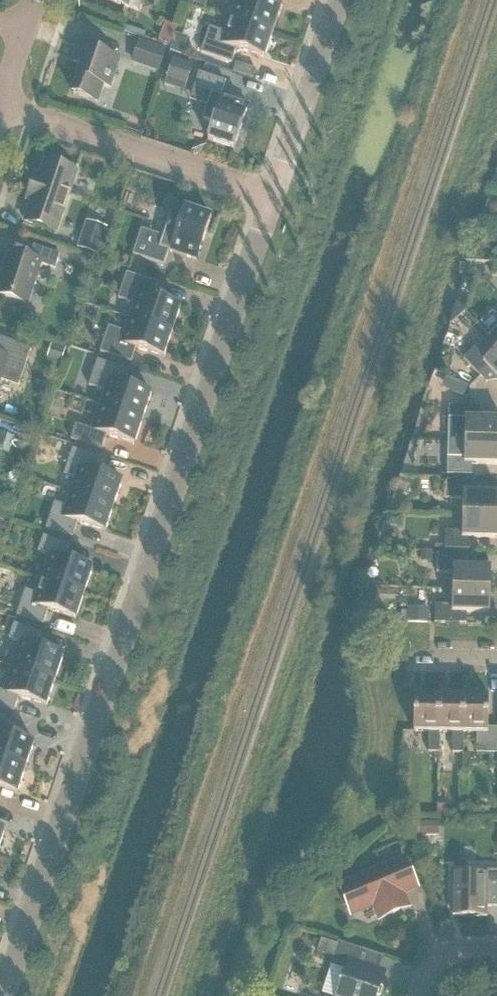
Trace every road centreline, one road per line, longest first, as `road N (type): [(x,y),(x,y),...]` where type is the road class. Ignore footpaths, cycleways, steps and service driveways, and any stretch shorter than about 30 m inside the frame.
road 1 (residential): [(4,995),(272,195)]
road 2 (residential): [(272,195),(1,104)]
road 3 (residential): [(272,195),(338,0)]

